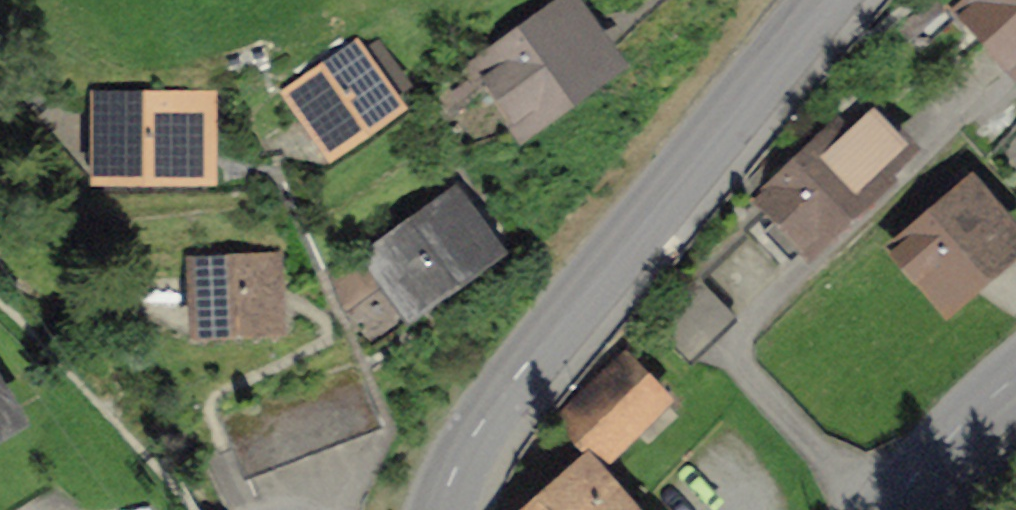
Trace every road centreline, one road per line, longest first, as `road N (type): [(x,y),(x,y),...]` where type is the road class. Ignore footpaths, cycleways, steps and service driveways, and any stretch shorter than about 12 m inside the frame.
road 1 (secondary): [(437,509),(536,365),(832,0)]
road 2 (secondary): [(884,509),(1015,380)]

